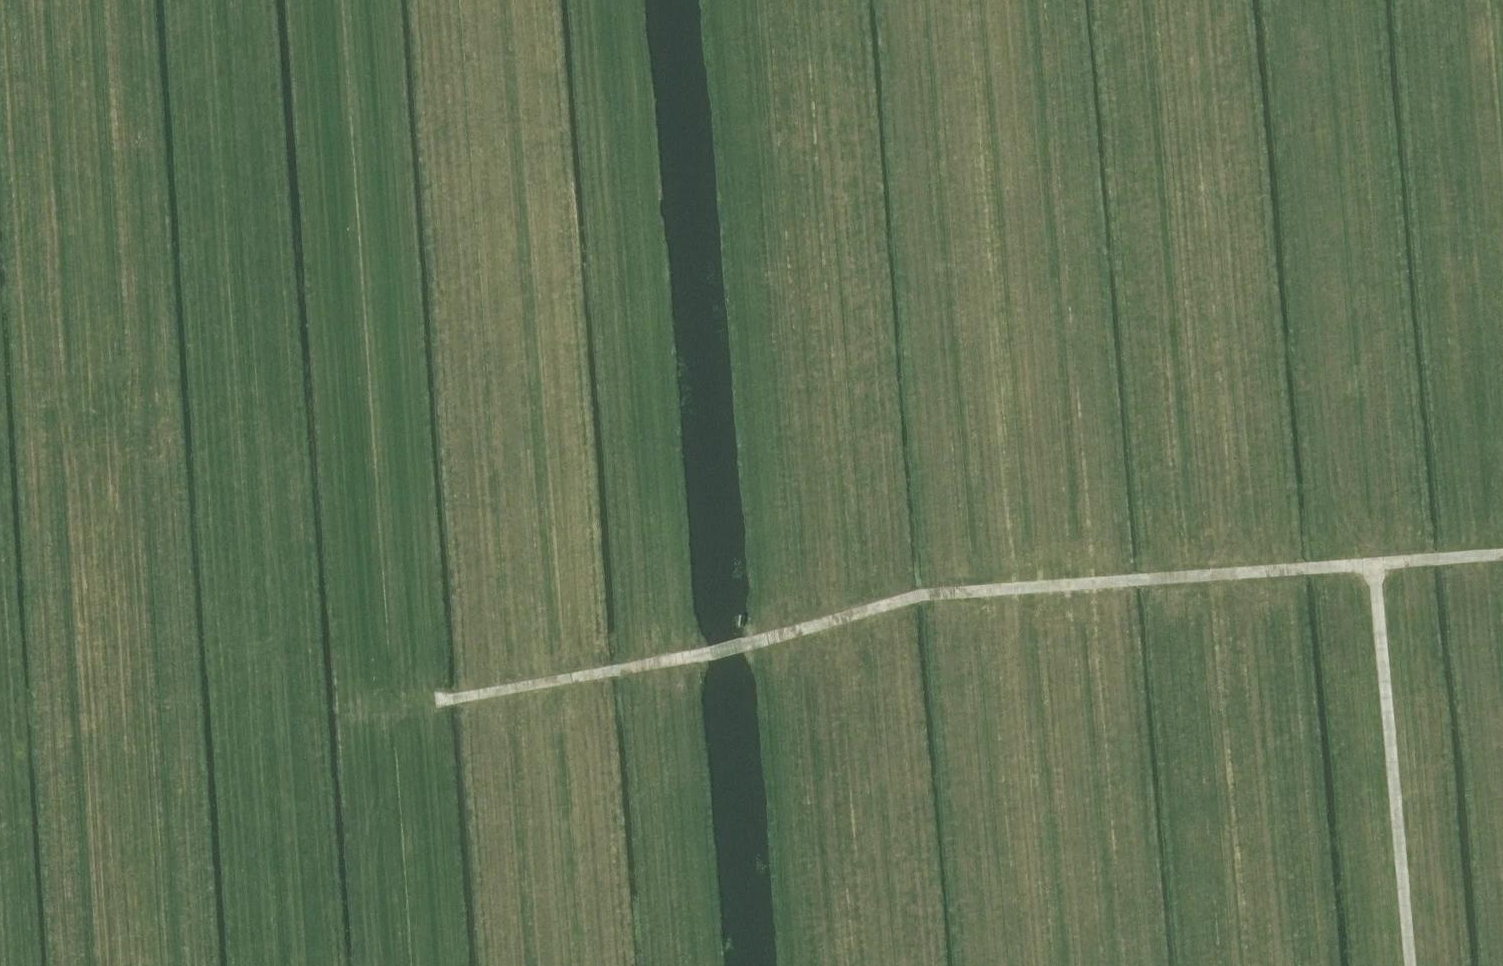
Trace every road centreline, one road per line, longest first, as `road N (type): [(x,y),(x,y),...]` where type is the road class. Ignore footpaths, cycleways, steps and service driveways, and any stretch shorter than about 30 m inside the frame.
road 1 (track): [(439,699),(700,654),(927,594),(1372,565)]
road 2 (track): [(1408,965),(1372,565)]
road 3 (track): [(1372,565),(1502,555)]

